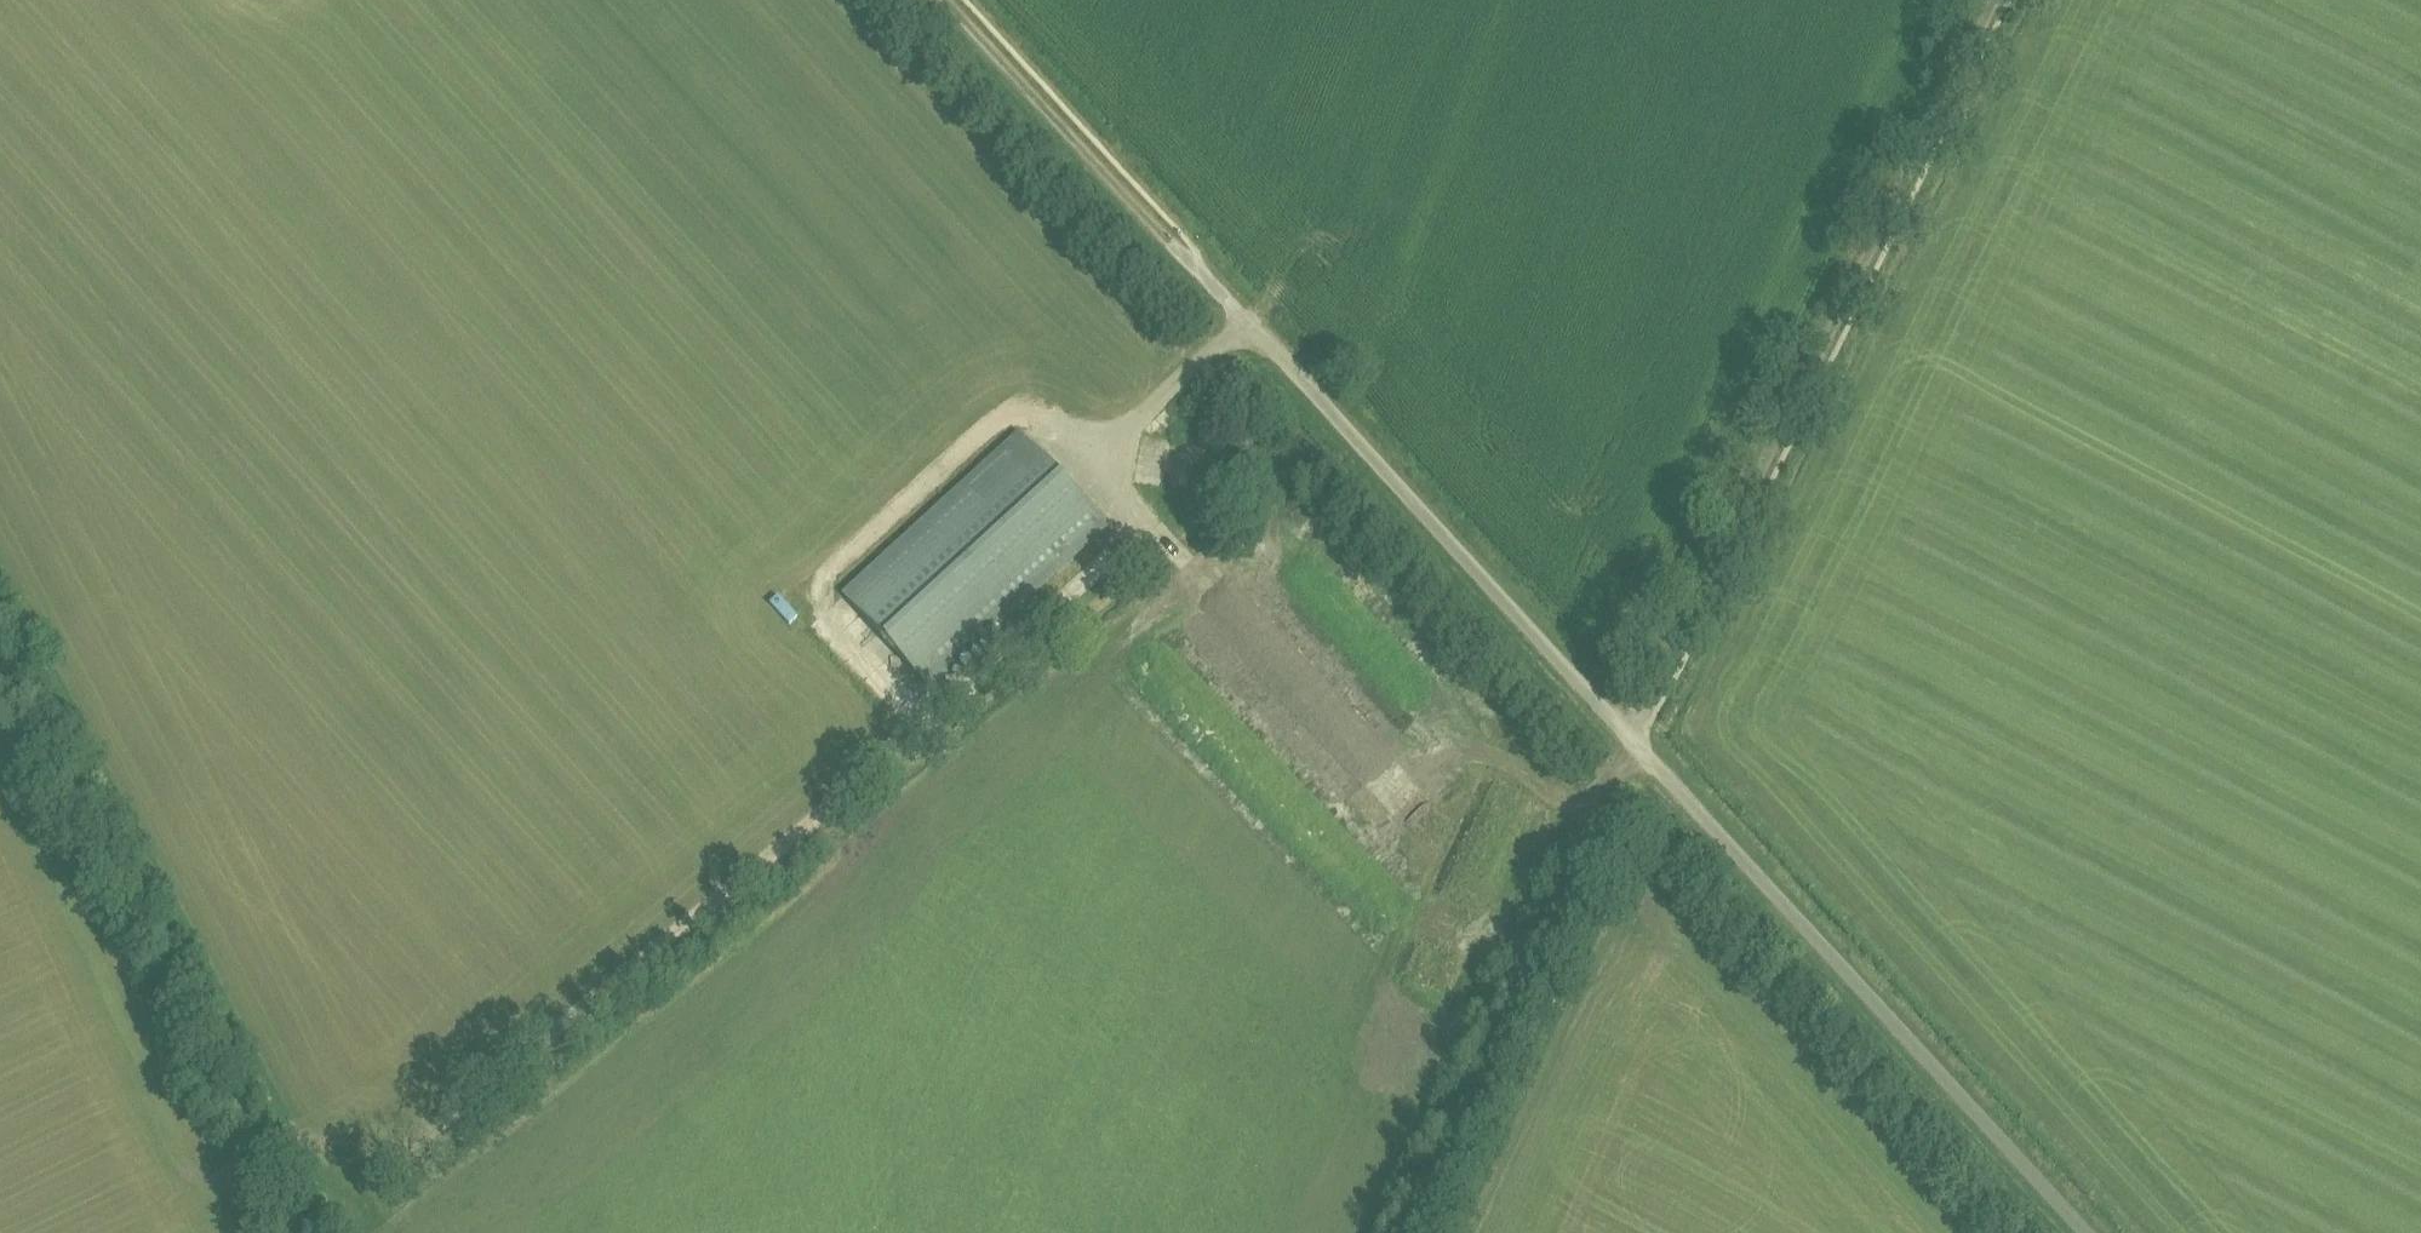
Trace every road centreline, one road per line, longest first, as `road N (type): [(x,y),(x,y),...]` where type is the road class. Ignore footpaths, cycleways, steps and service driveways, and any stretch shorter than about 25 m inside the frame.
road 1 (unclassified): [(2079,1232),(1221,304)]
road 2 (track): [(1619,735),(1984,0)]
road 3 (track): [(1221,304),(936,0)]

